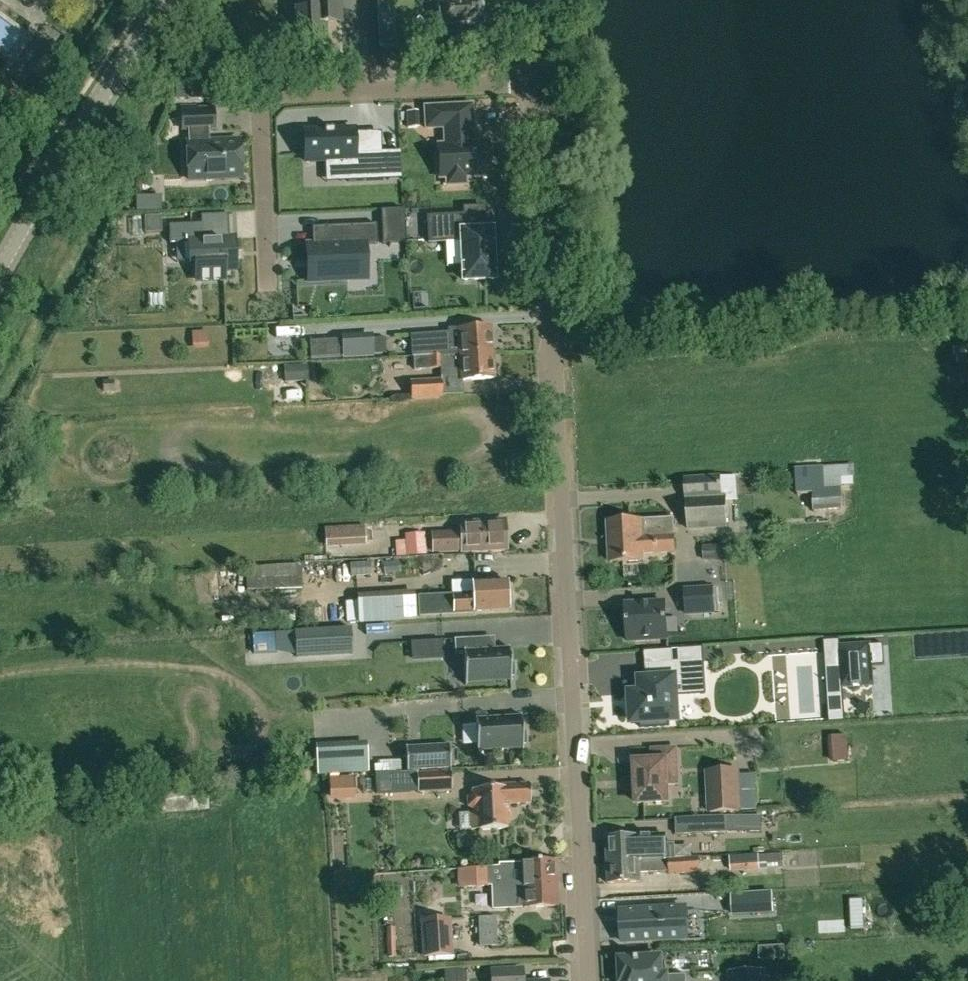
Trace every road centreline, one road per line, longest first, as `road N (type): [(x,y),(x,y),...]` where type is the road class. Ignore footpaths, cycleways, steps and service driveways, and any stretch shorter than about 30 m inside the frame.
road 1 (residential): [(586,980),(536,79)]
road 2 (residential): [(536,79),(263,95),(271,305)]
road 3 (tertiary): [(0,272),(168,0)]

